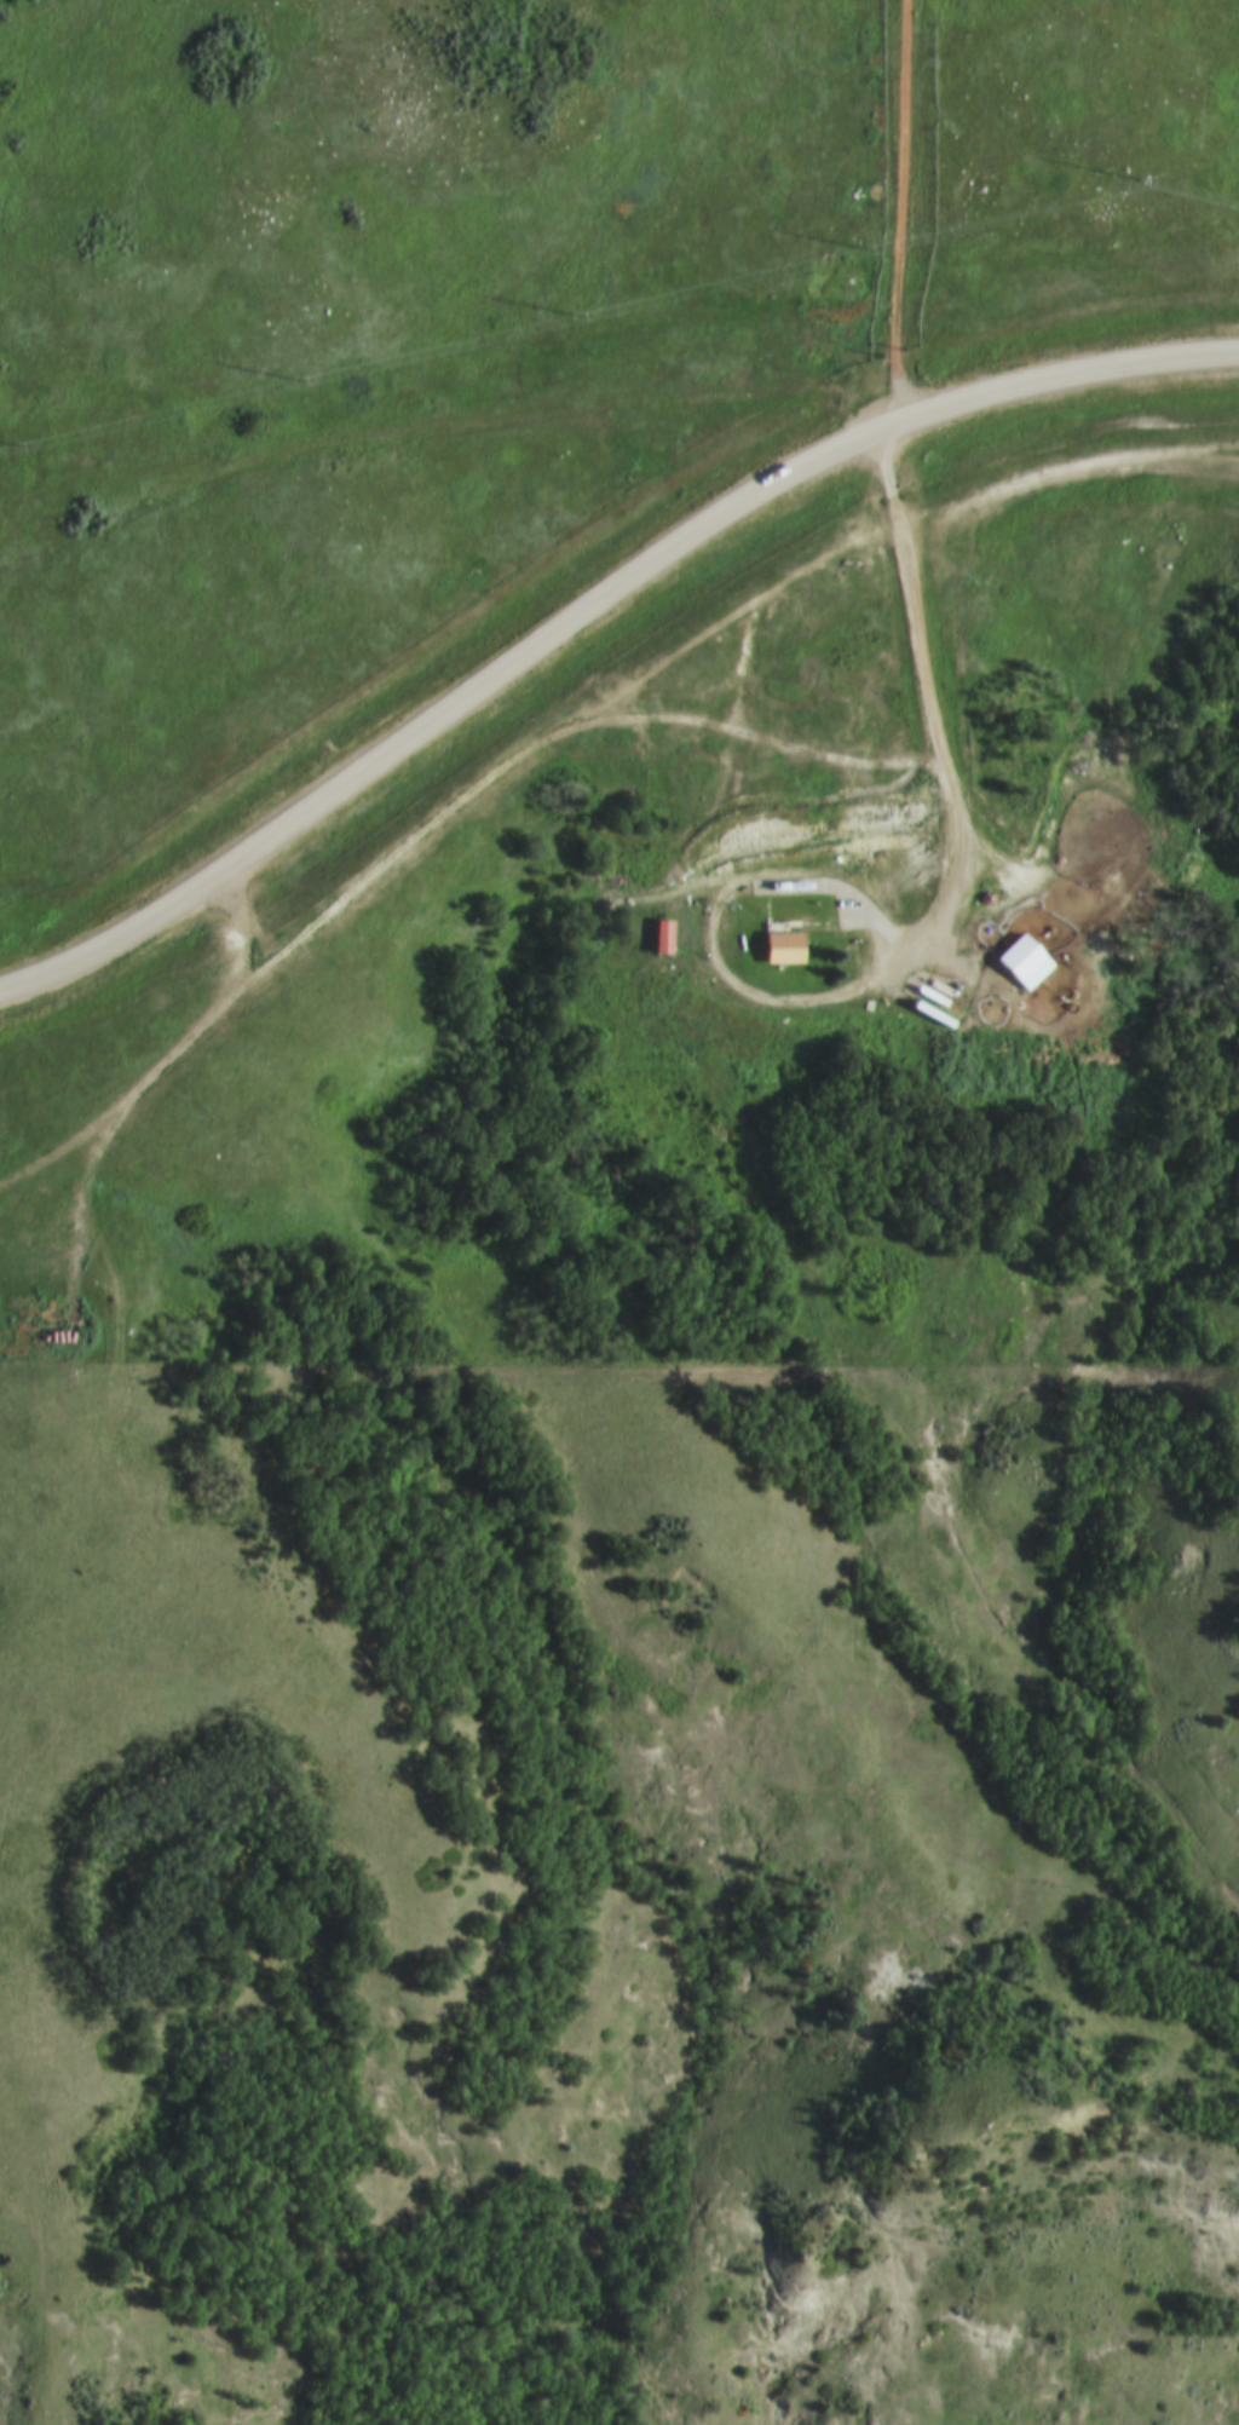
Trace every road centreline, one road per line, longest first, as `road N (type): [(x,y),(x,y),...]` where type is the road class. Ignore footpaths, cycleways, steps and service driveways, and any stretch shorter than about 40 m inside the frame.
road 1 (tertiary): [(1238,357),(1084,373),(968,404),(785,476),(218,872),(98,950),(0,988)]
road 2 (track): [(218,872),(258,932),(266,967),(257,992),(122,1112),(0,1183)]

